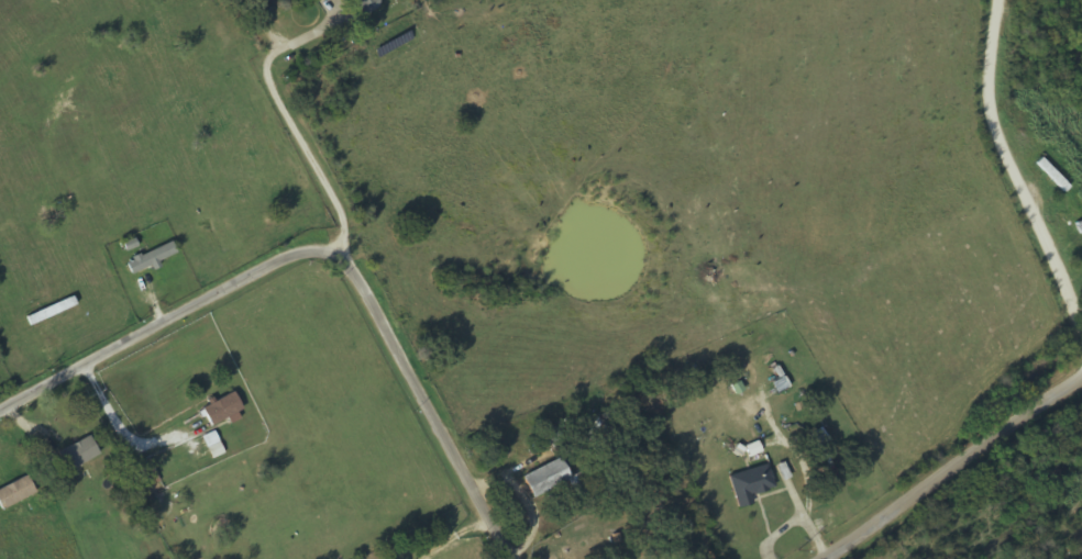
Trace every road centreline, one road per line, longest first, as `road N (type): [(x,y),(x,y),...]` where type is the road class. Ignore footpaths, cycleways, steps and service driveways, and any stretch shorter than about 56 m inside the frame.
road 1 (residential): [(0,412),(279,259),(342,249),(524,558)]
road 2 (residential): [(1081,313),(995,137),(1000,0)]
road 3 (residential): [(832,558),(1081,380)]

